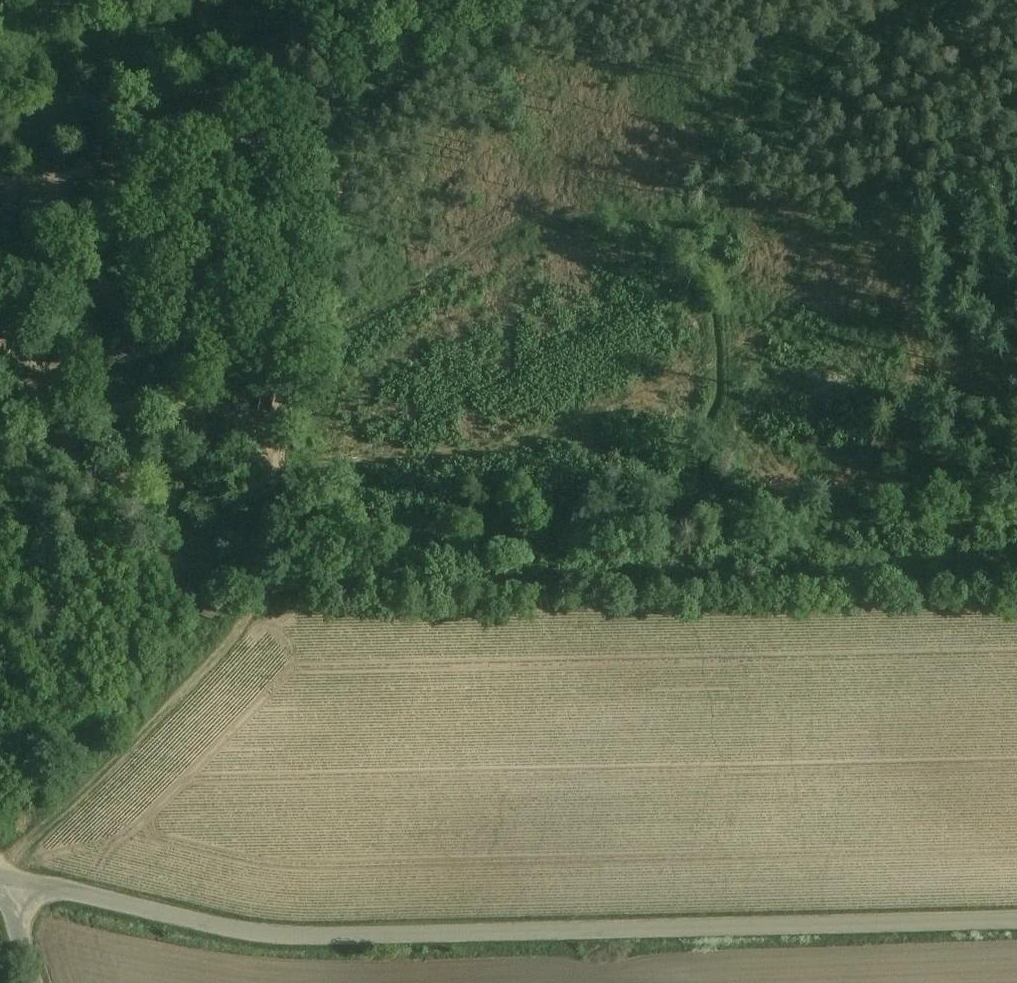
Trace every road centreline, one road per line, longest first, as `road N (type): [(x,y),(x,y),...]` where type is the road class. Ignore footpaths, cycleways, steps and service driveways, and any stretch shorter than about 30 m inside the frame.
road 1 (track): [(2,878),(19,847),(244,595),(279,525),(290,400),(354,120),(414,52),(501,0)]
road 2 (unclassified): [(2,878),(281,936),(1016,921)]

